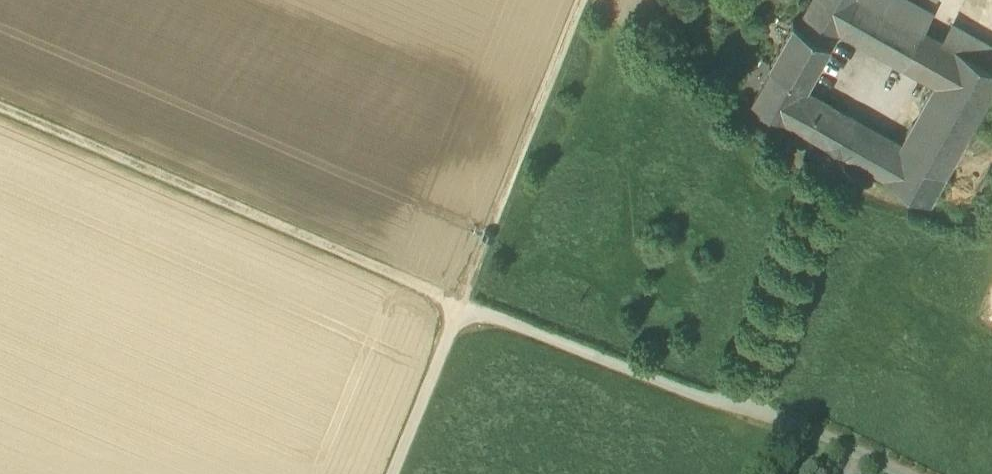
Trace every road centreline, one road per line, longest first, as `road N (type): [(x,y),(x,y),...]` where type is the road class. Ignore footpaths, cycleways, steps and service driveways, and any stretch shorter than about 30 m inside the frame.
road 1 (track): [(0,103),(464,303)]
road 2 (residential): [(898,473),(807,429),(464,303)]
road 3 (track): [(464,303),(584,0)]
road 4 (track): [(393,473),(464,303)]

